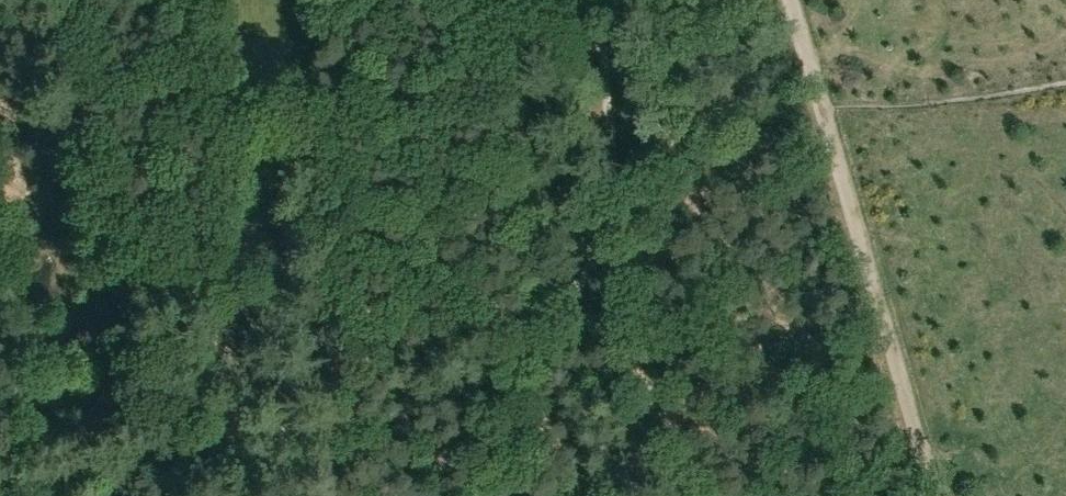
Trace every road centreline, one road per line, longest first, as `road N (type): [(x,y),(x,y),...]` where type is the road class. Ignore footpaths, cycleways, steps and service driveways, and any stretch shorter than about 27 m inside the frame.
road 1 (track): [(792,0),(934,495)]

